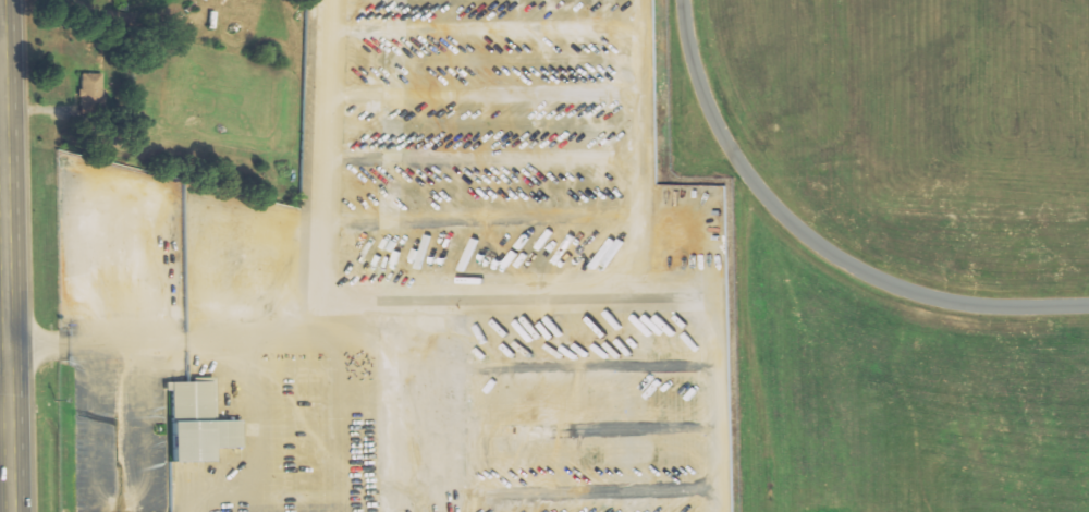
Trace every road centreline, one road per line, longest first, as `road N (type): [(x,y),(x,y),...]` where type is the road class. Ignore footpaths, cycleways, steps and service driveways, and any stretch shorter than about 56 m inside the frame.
road 1 (primary): [(10,511),(0,125)]

